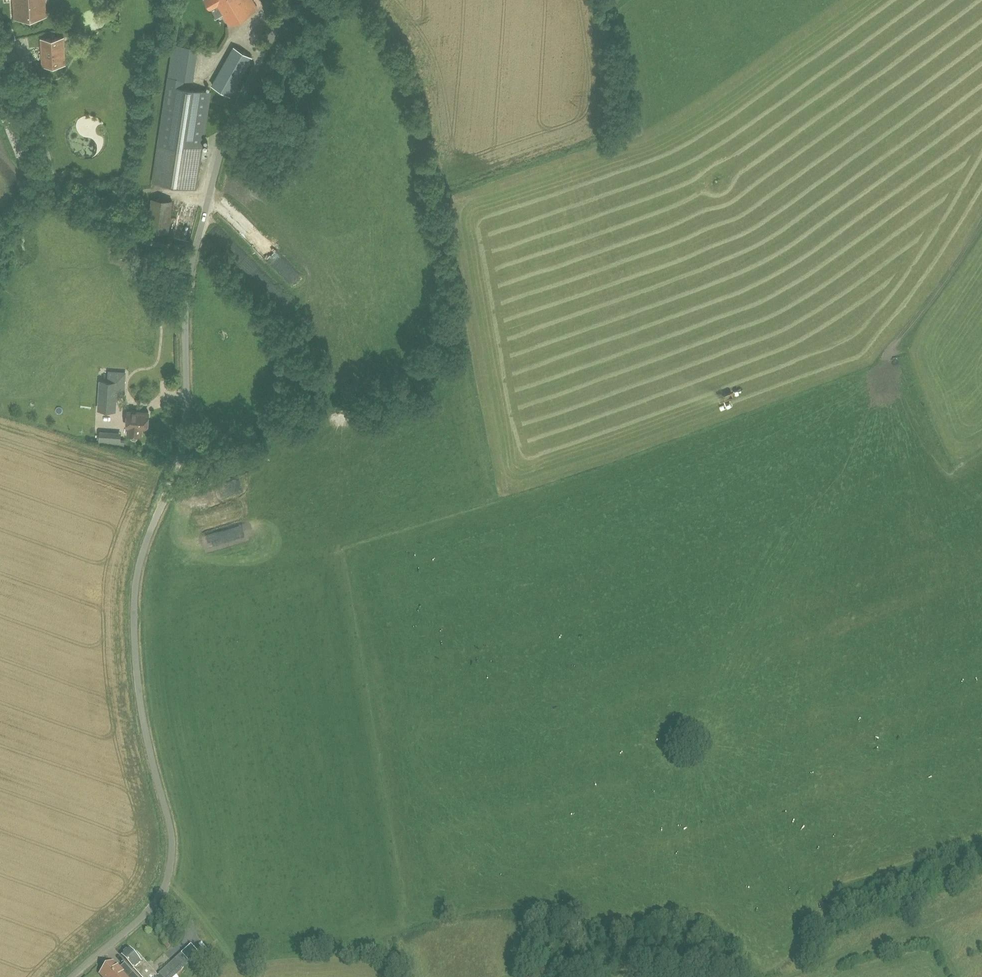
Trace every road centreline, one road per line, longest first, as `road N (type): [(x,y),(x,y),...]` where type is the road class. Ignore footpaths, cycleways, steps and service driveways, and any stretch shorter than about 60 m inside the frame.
road 1 (unclassified): [(74,976),(157,902),(172,863),(138,689),(137,582),(185,439),(192,260),(224,138),(288,0)]

